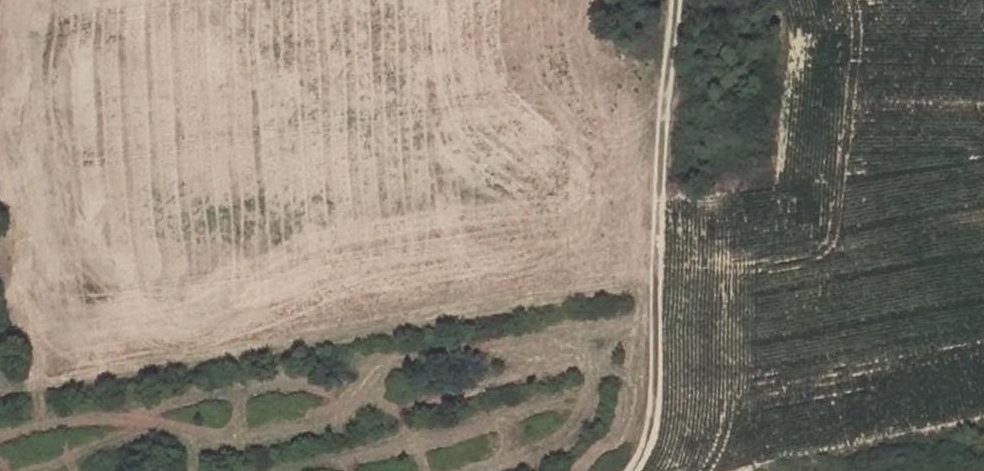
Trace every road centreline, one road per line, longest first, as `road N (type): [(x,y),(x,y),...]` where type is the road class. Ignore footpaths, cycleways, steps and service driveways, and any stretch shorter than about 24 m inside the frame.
road 1 (track): [(671,0),(652,445),(632,470)]

